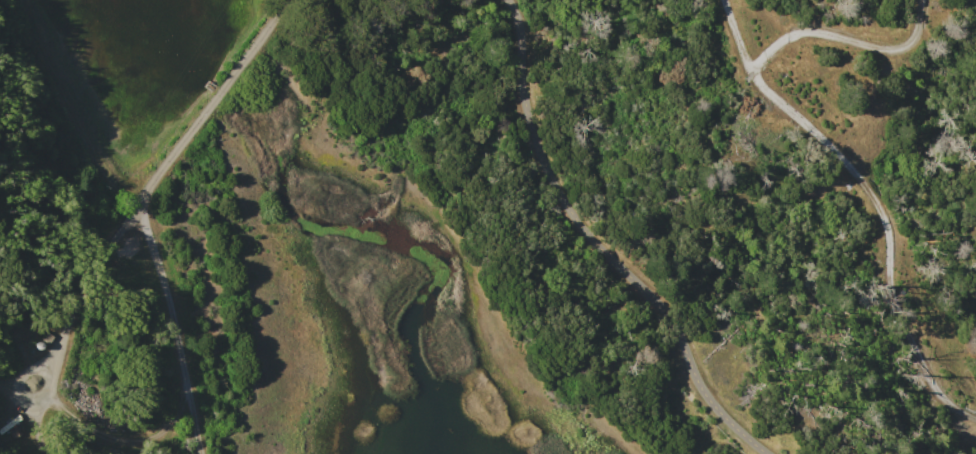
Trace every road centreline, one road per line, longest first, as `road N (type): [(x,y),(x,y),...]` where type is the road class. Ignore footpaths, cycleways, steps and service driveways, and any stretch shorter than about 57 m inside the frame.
road 1 (track): [(975,418),(939,396),(900,322),(878,207),(845,163),(750,71),(723,0)]
road 2 (track): [(20,0),(97,157),(136,206),(157,256),(201,453)]
road 3 (track): [(141,195),(98,263),(53,375),(42,394),(26,395),(17,385),(20,371),(60,348)]
road 4 (track): [(750,71),(794,32),(893,47),(914,31),(920,0)]
road 5 (track): [(188,390),(164,425),(130,438),(104,432),(42,394)]
road 6 (track): [(214,99),(141,195)]

